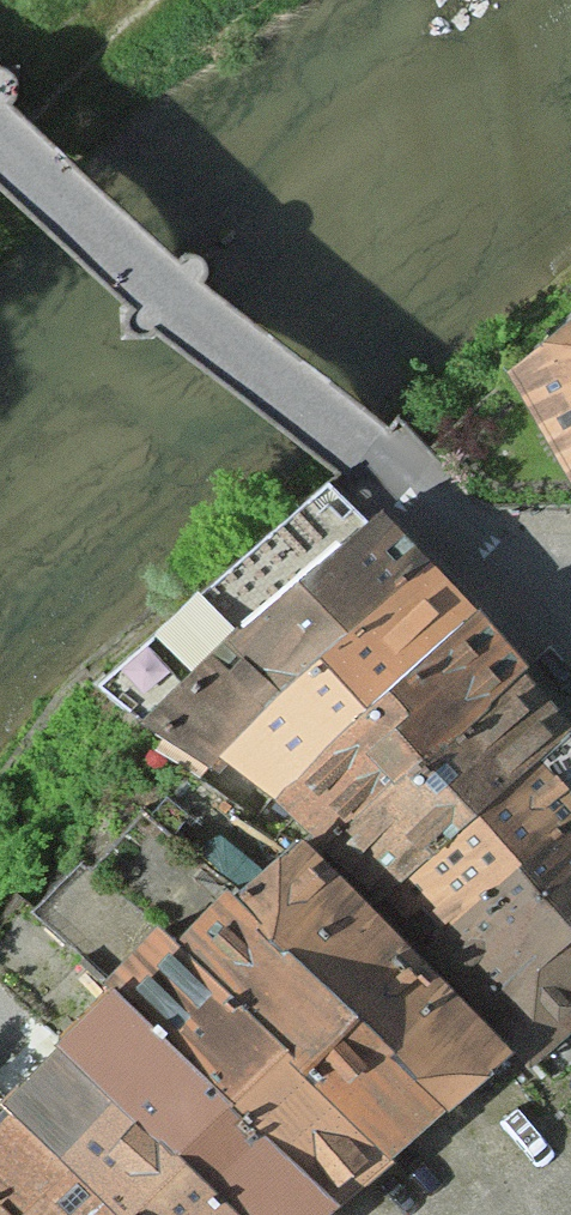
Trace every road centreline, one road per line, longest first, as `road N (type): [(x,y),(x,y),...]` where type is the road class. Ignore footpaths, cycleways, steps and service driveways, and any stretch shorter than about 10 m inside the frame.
road 1 (residential): [(0,139),(360,460)]
road 2 (unclassified): [(360,460),(570,628)]

